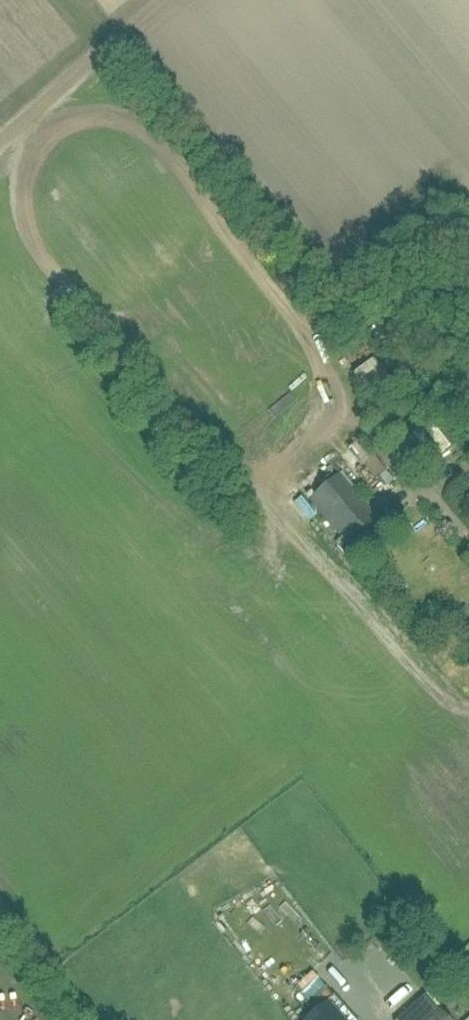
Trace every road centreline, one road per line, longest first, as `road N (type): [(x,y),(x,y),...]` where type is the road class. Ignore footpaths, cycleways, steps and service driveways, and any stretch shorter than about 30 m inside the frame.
road 1 (track): [(148,0),(0,122)]

